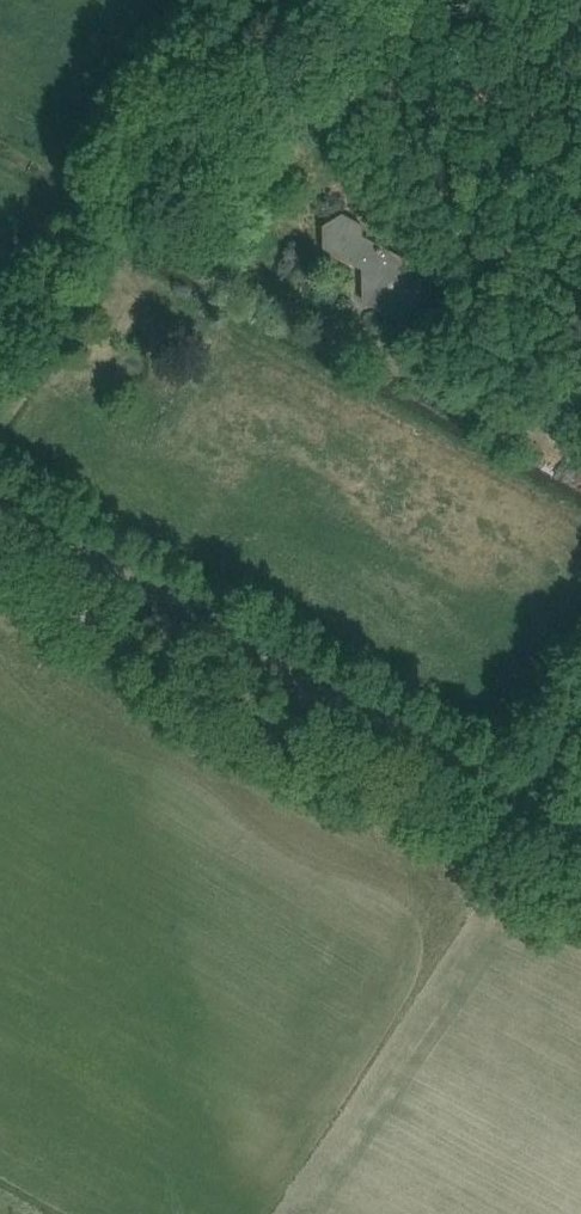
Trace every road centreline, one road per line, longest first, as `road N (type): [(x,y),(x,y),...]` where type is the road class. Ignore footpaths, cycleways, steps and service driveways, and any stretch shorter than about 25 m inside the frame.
road 1 (unclassified): [(542,776),(503,822),(476,838),(453,832),(0,579)]
road 2 (unclassified): [(542,776),(0,474)]
road 3 (unclassified): [(0,353),(230,0)]
road 4 (track): [(453,832),(580,896)]

